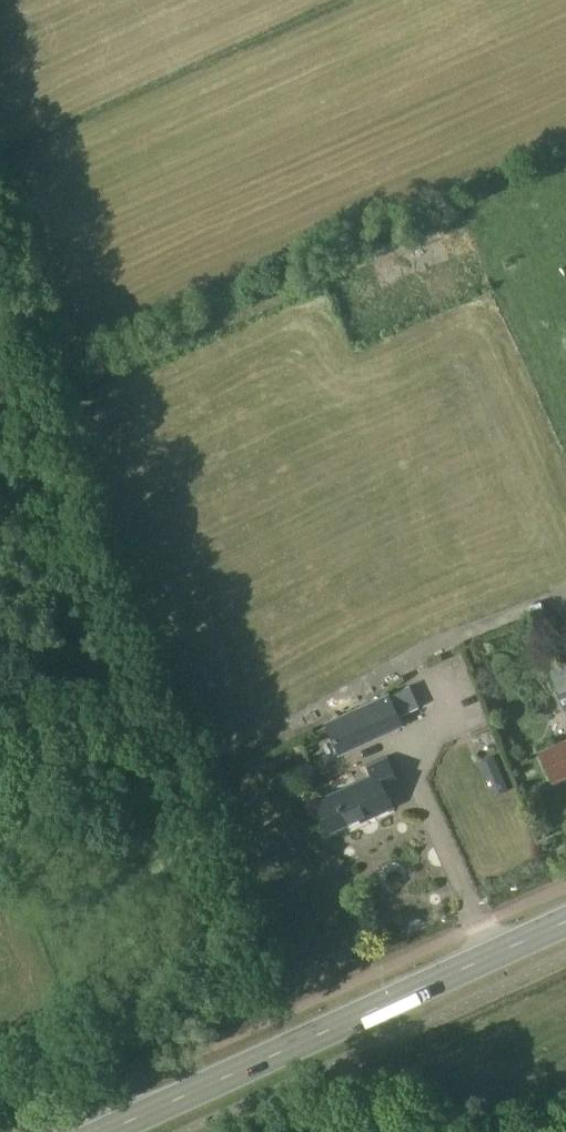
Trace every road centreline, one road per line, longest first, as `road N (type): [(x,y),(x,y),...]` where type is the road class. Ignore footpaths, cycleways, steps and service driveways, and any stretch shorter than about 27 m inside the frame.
road 1 (secondary): [(124,1131),(565,931)]

